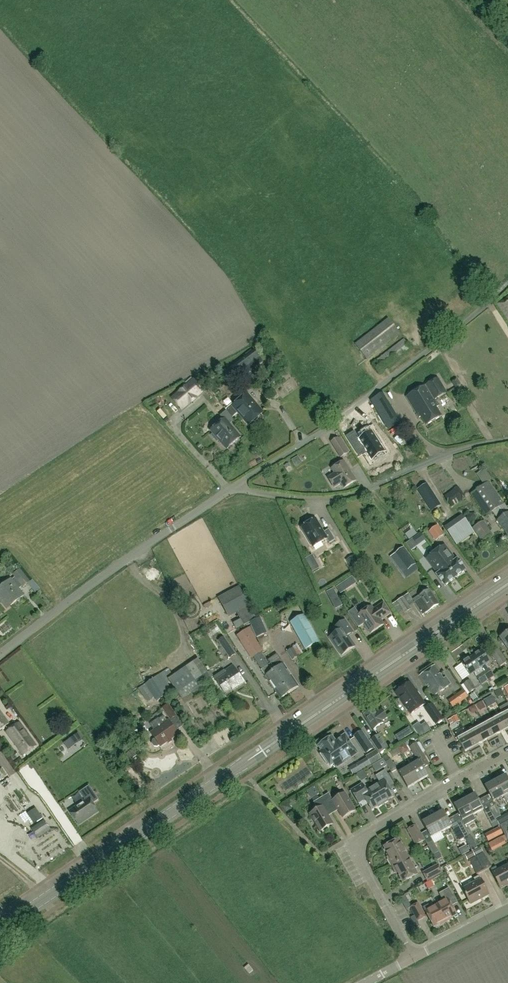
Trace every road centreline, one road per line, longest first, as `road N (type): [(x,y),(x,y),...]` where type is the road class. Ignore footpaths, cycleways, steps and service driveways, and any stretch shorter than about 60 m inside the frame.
road 1 (tertiary): [(0,930),(507,583)]
road 2 (unclassified): [(234,487),(317,435),(507,285)]
road 3 (unclassified): [(0,654),(234,487)]
road 4 (unclassified): [(234,487),(347,497),(445,456),(507,440)]
road 5 (residential): [(414,959),(352,843),(459,780)]

